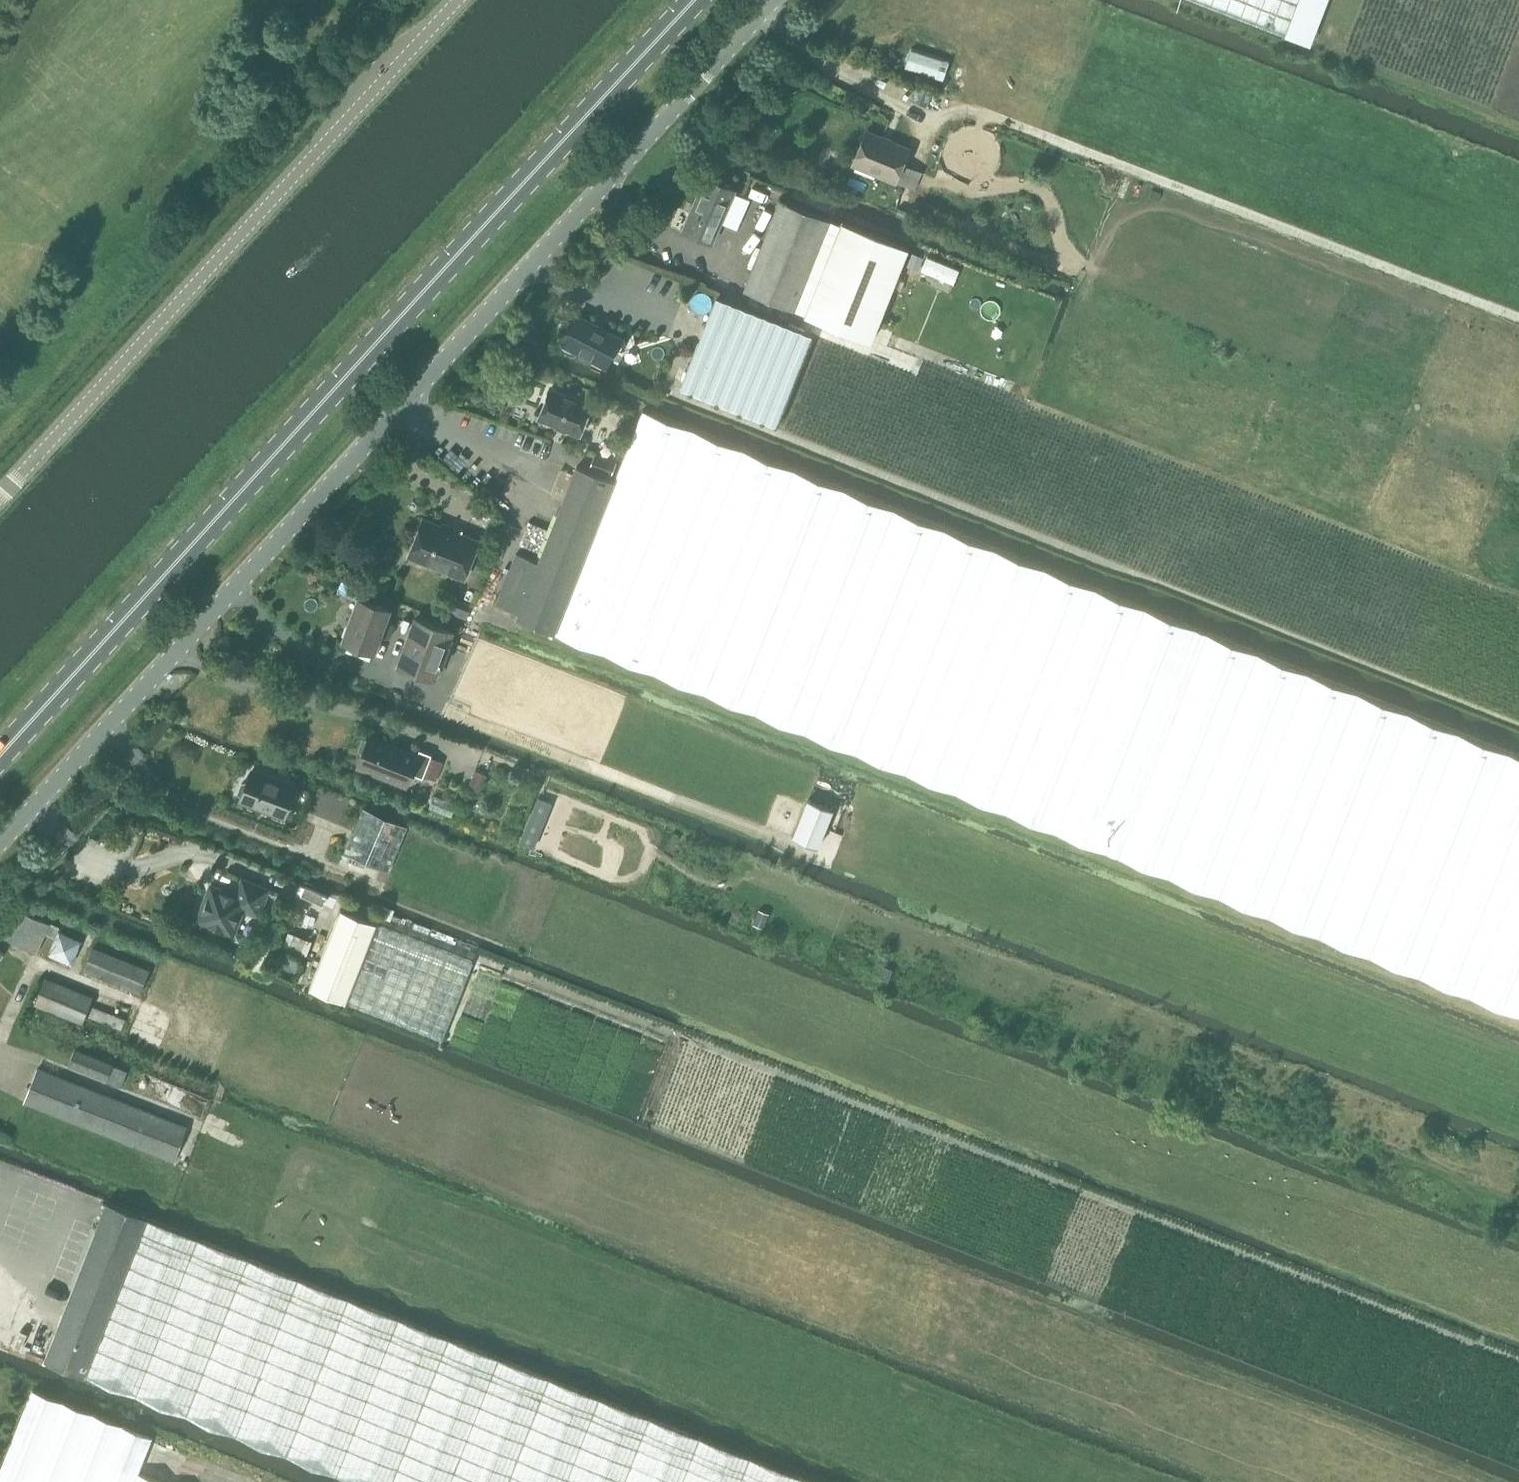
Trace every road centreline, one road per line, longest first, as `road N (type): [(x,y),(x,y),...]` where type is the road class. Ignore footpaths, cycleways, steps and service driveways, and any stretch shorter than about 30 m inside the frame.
road 1 (unclassified): [(0,842),(776,0)]
road 2 (primary): [(0,756),(695,0)]
road 3 (tertiary): [(0,503),(465,0)]

